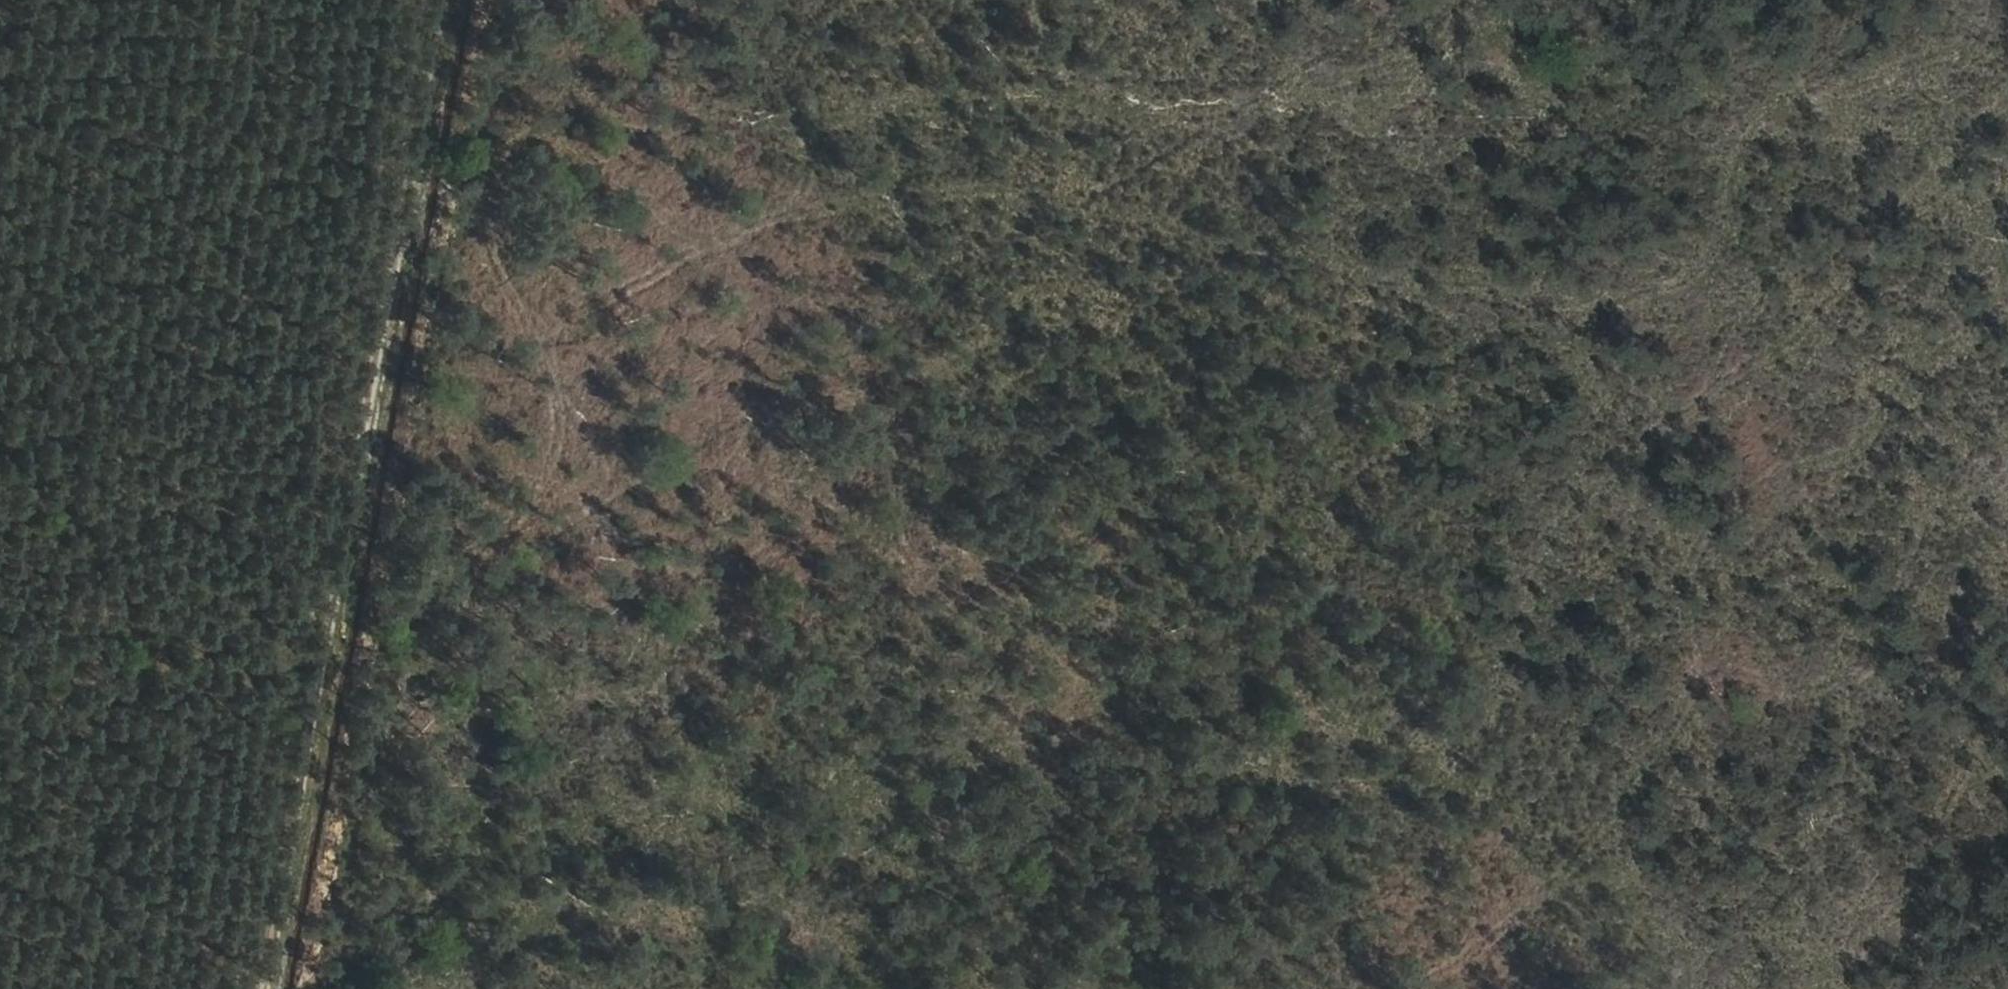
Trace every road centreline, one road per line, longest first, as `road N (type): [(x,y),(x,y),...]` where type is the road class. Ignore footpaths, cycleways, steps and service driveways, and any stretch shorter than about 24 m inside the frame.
road 1 (track): [(274,988),(452,0)]

